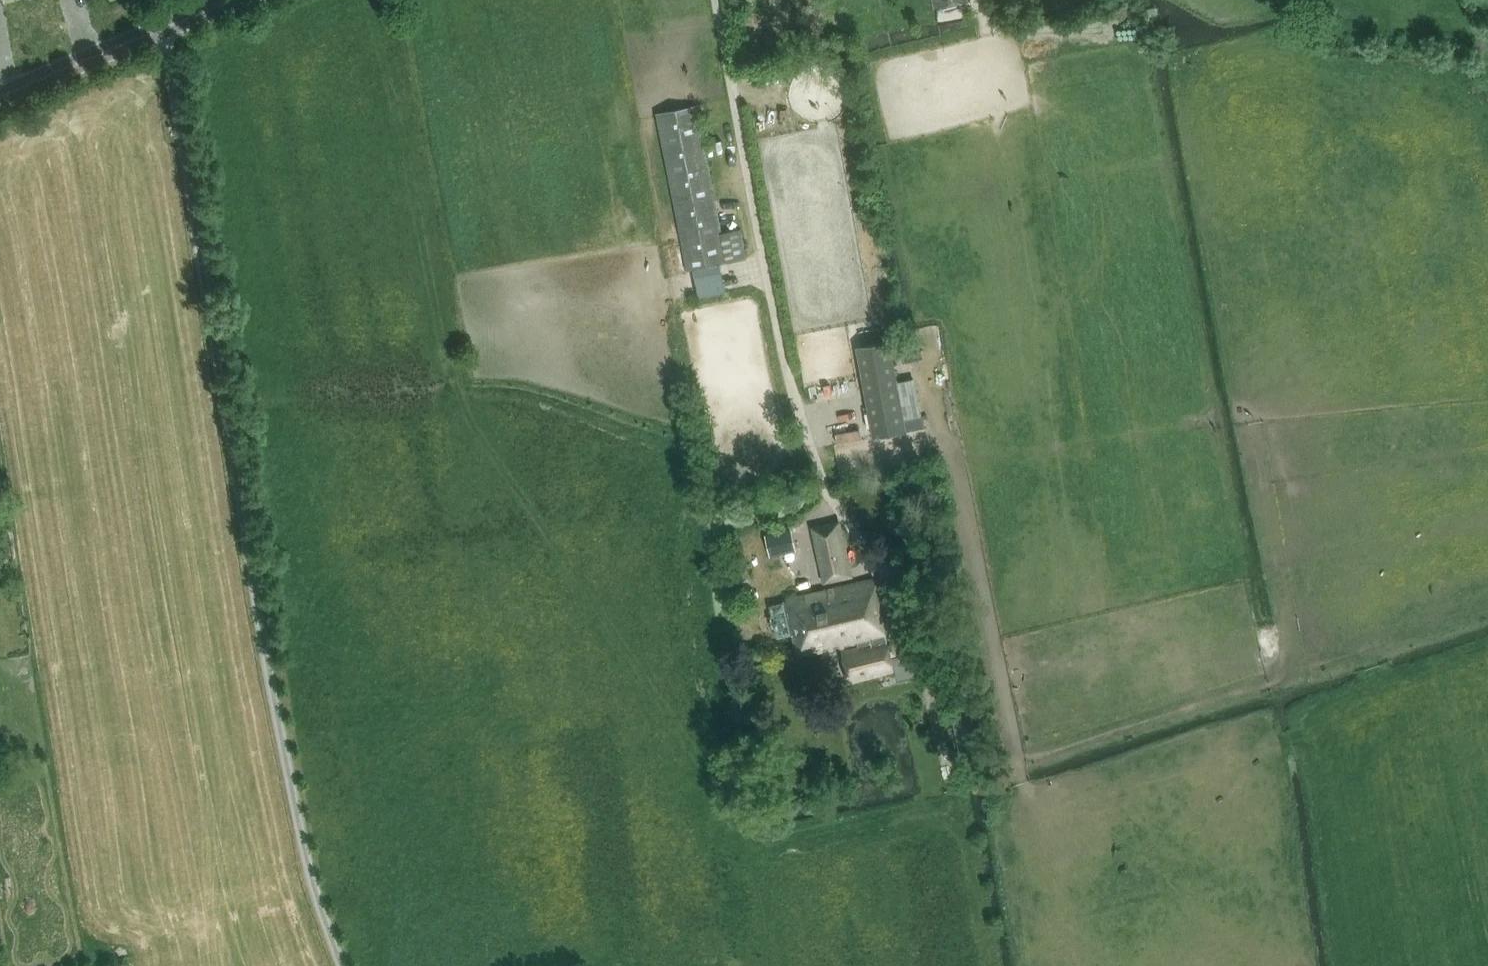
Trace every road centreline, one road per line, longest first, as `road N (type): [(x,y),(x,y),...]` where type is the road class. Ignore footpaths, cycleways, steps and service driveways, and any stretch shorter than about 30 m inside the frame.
road 1 (tertiary): [(0,98),(241,0)]

